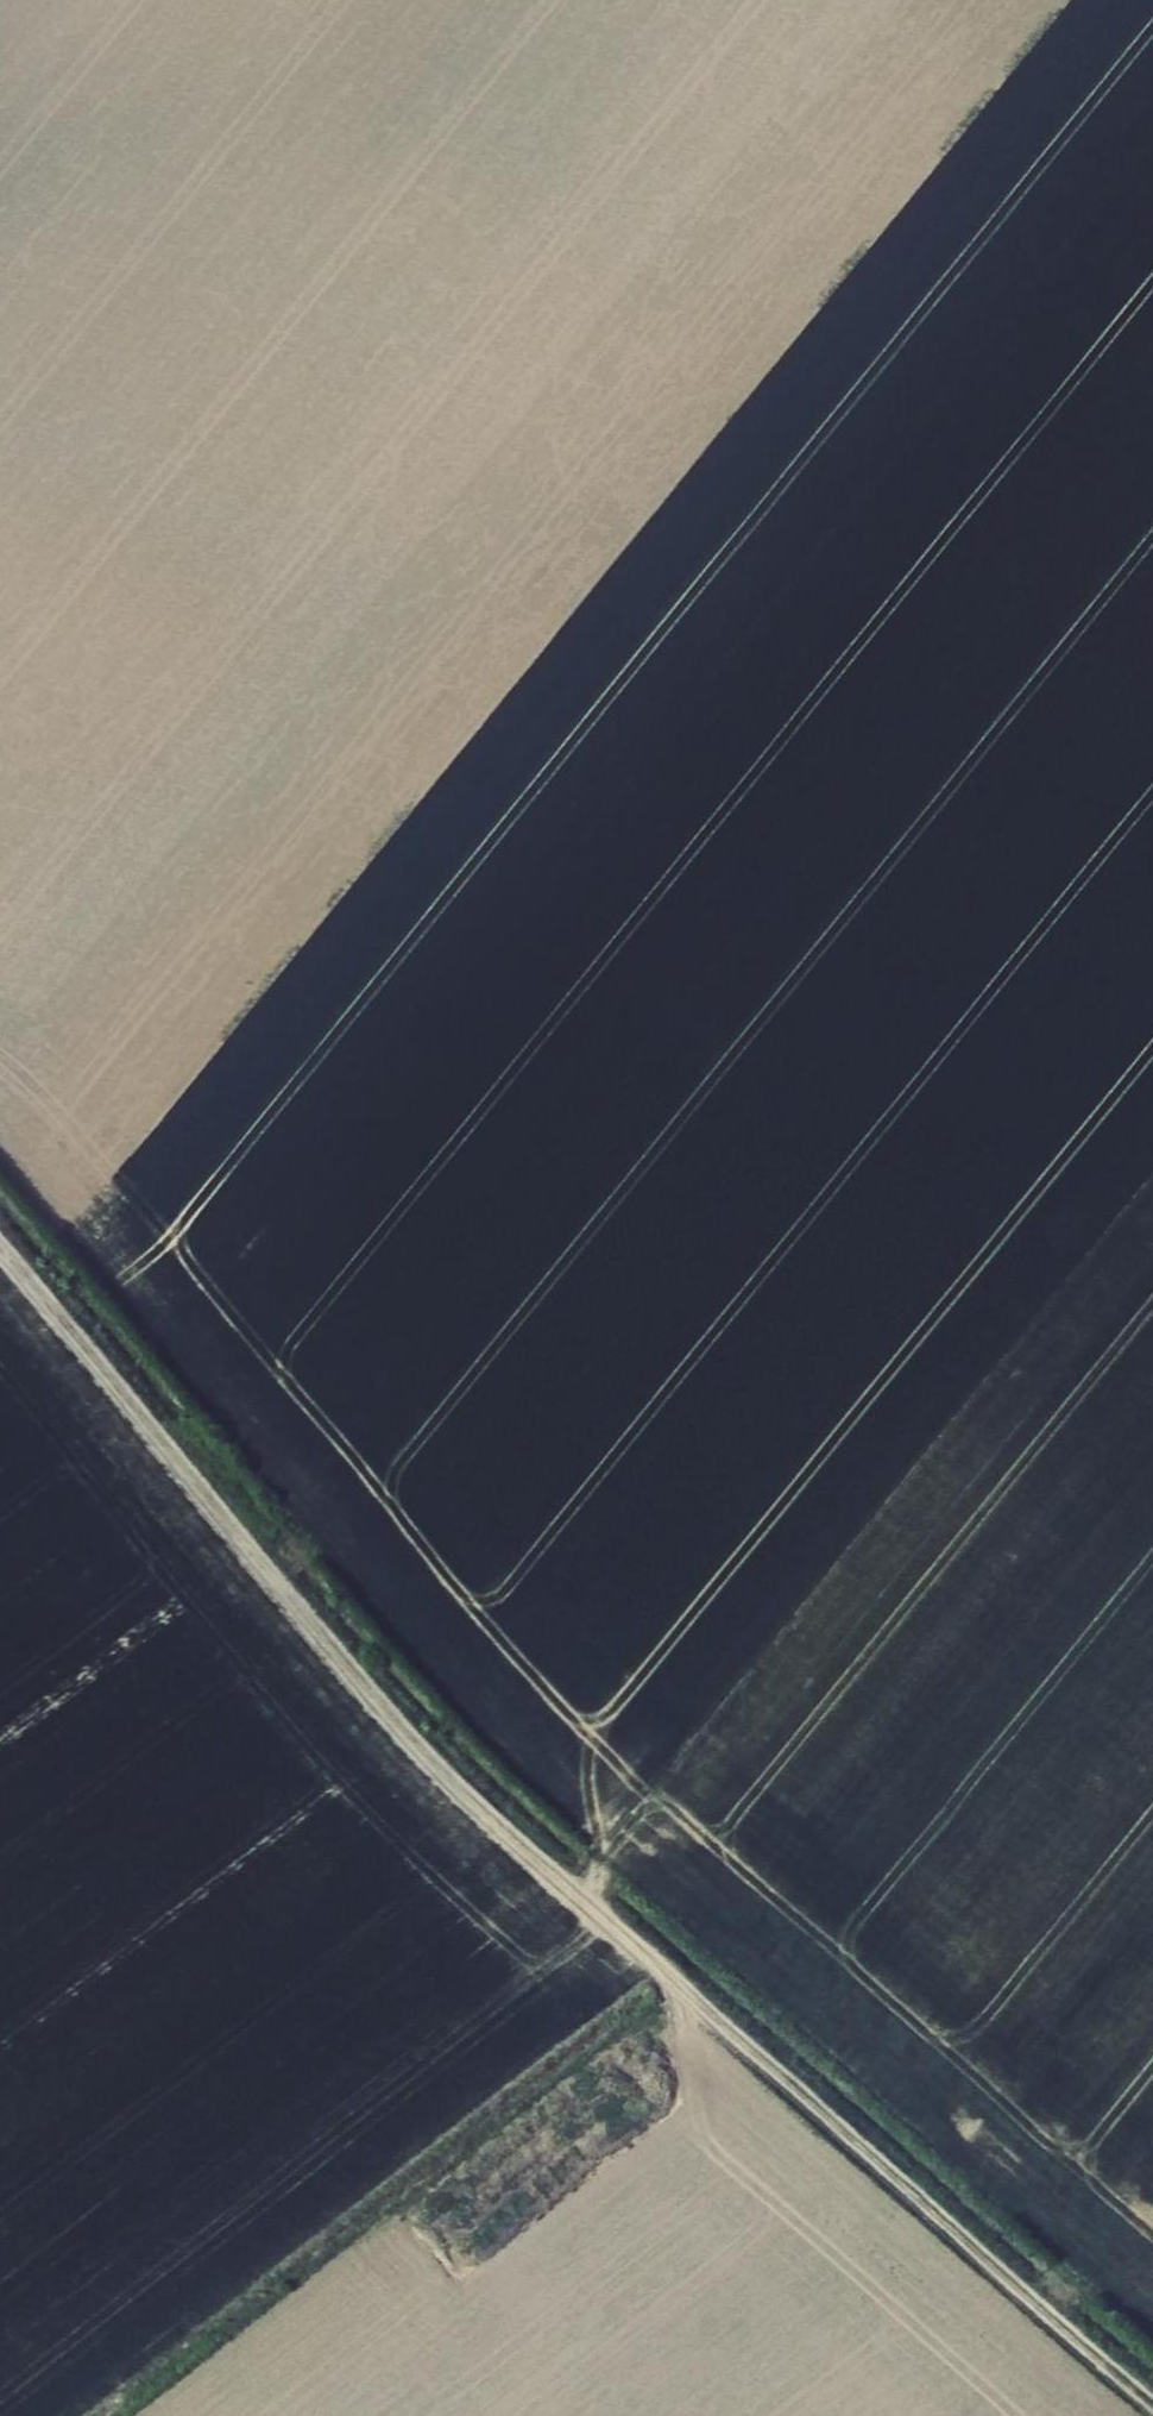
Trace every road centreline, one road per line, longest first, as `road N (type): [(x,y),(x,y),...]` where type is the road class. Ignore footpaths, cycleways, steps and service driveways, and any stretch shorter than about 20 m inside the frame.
road 1 (track): [(0,1266),(279,1611),(464,1823),(1152,2412)]

